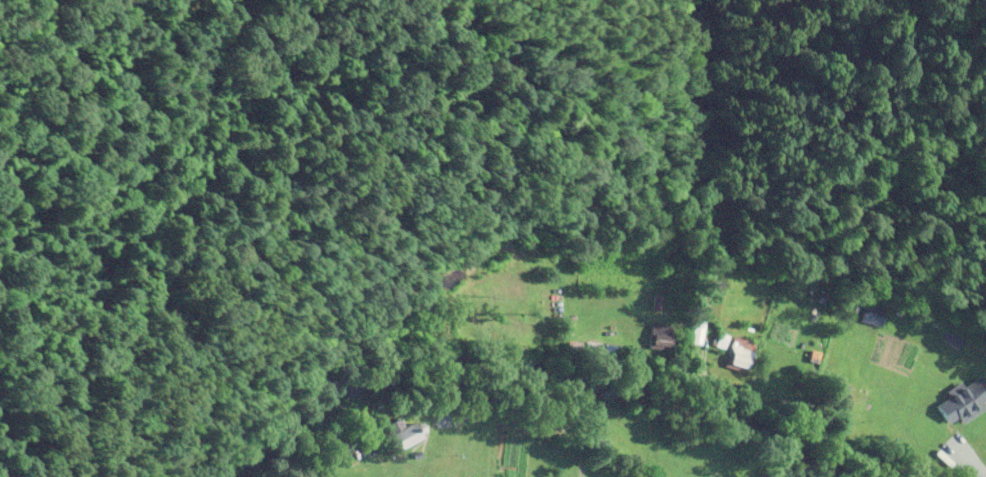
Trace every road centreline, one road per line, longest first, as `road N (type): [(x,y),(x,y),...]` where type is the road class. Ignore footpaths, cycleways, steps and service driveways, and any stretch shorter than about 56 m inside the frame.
road 1 (residential): [(968,476),(625,340)]

